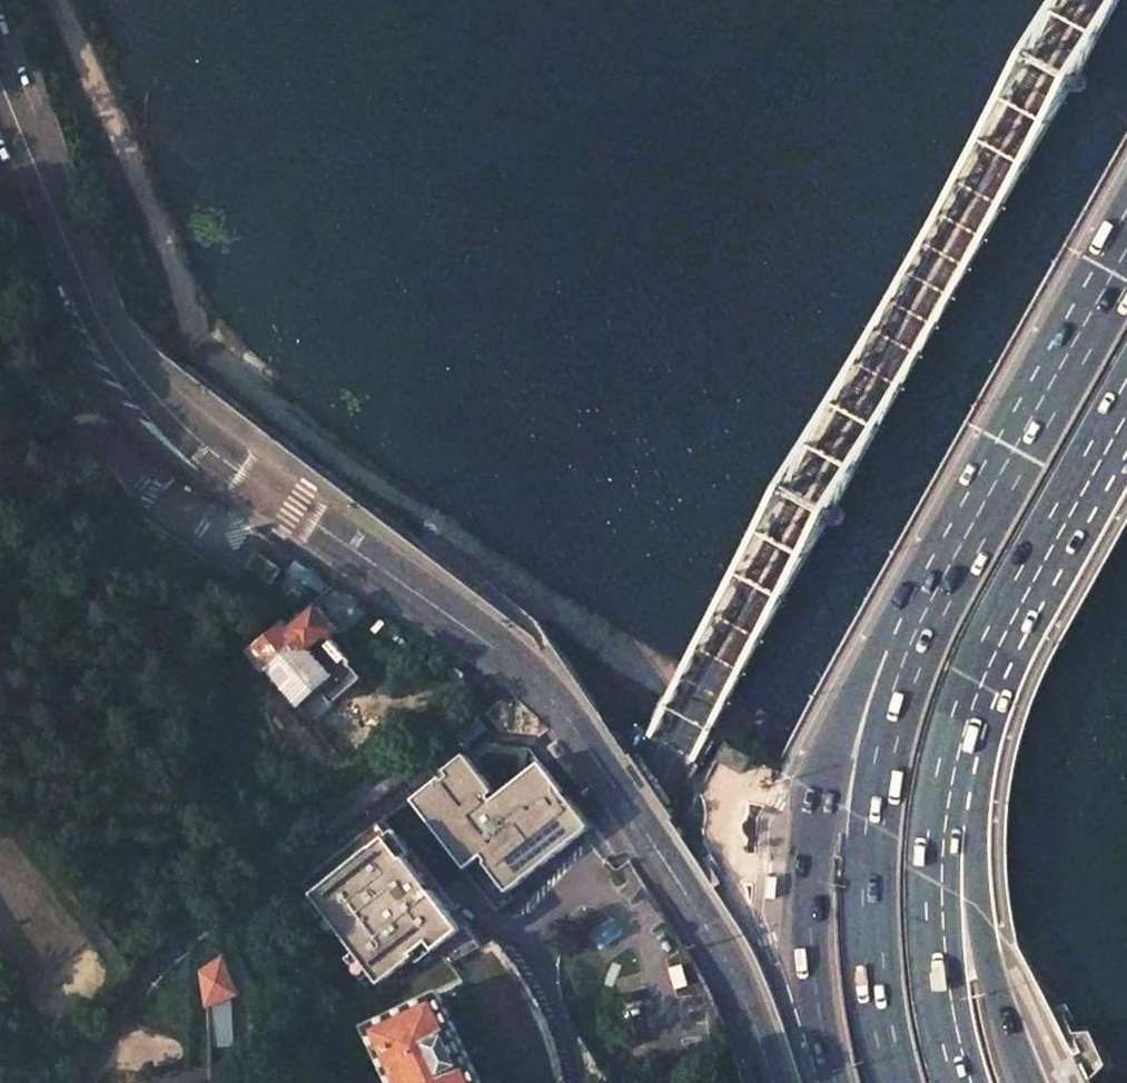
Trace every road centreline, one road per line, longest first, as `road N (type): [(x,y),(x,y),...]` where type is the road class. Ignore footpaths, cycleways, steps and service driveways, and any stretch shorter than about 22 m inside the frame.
road 1 (track): [(46,0),(172,321),(289,421),(657,666),(766,728),(959,866),(1021,937),(1080,1028)]
road 2 (tertiary): [(0,78),(91,312),(145,388),(206,447),(516,664),(573,725),(731,970),(772,1082)]
road 3 (trunk): [(966,549),(881,666),(819,793),(809,931),(835,1082)]
road 4 (trunk): [(966,549),(899,717),(877,825),(872,929),(896,1082)]
road 5 (trunk): [(1030,1082),(998,993),(981,908),(972,729)]
road 6 (trunk): [(962,1082),(940,980),(936,881),(946,805),(972,729)]
road 7 (trunk): [(972,729),(1004,655),(1126,434)]
road 8 (trunk): [(1126,257),(966,549)]

